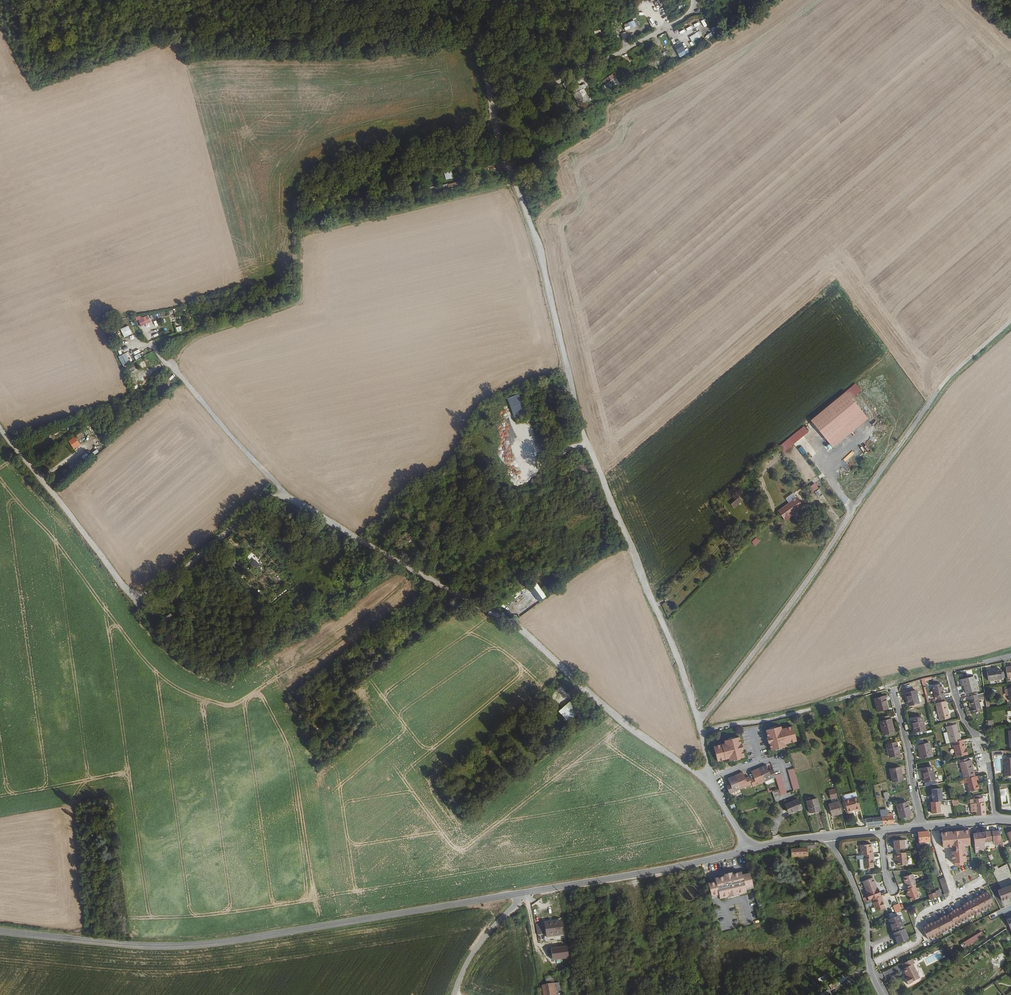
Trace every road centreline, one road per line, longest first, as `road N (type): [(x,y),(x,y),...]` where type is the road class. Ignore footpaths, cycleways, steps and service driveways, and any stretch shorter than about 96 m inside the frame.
road 1 (unclassified): [(710,779),(681,668),(583,430),(536,247),(491,115)]
road 2 (track): [(171,365),(285,496),(543,648),(611,714),(710,779)]
road 3 (tertiary): [(526,892),(179,946),(0,932)]
road 4 (track): [(1010,320),(946,381),(699,723)]
road 5 (track): [(0,431),(143,605),(285,496)]
road 6 (residential): [(693,0),(688,19),(491,115)]
road 7 (tertiary): [(750,850),(526,892)]
road 8 (residential): [(882,994),(856,891),(829,836)]
road 9 (residential): [(997,819),(989,759),(964,718),(949,669)]
road 10 (residential): [(892,685),(923,826)]
road 11 (unclassified): [(526,892),(478,946),(454,994)]

